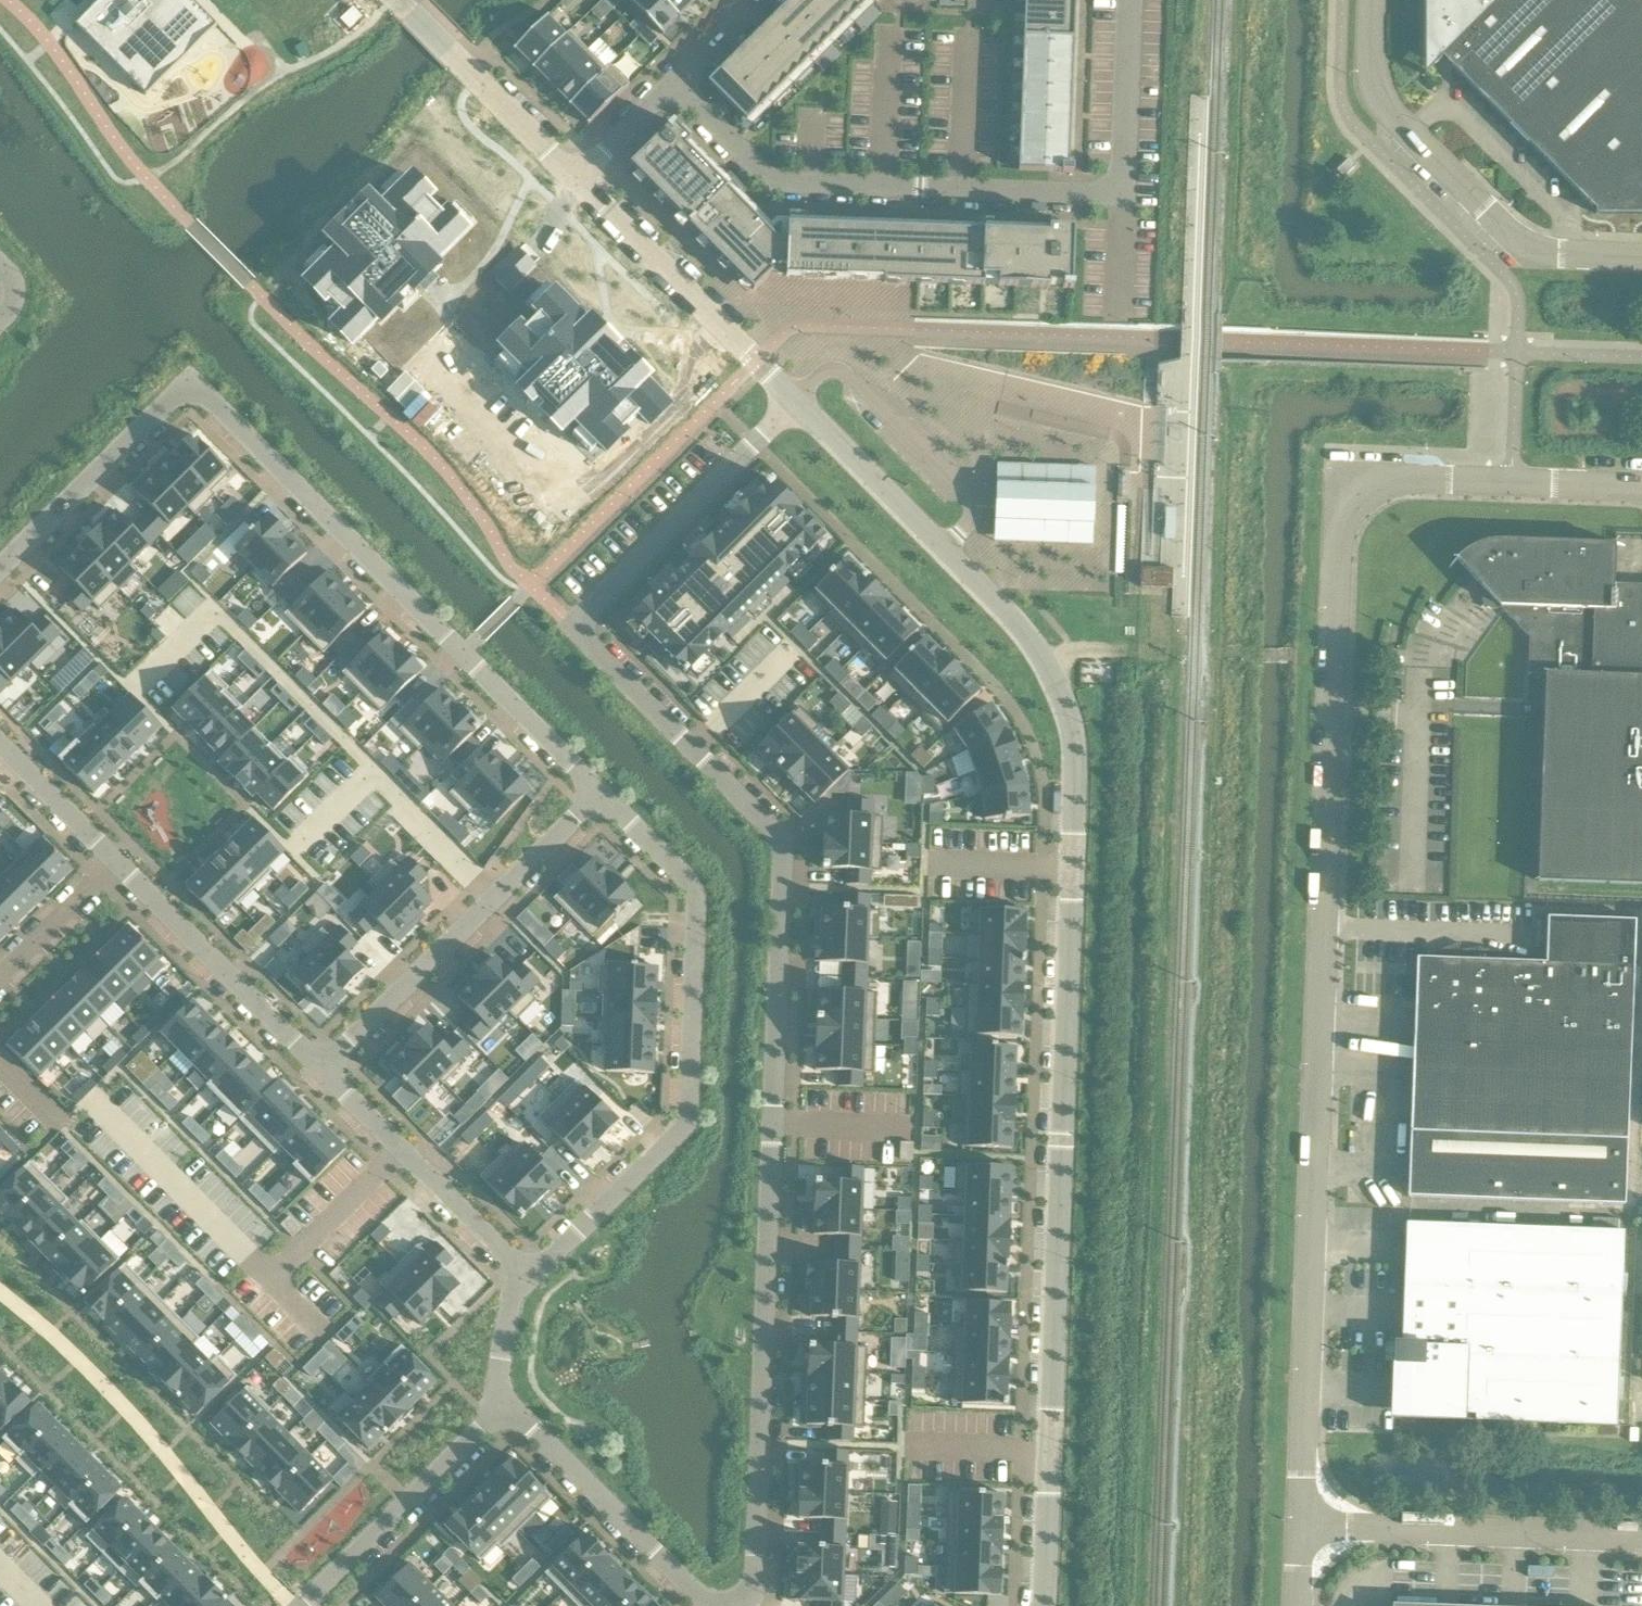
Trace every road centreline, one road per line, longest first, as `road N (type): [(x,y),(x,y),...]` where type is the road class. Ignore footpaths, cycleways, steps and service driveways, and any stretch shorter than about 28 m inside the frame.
road 1 (residential): [(739,1605),(756,1572),(782,855),(773,834),(588,644),(581,625),(794,401)]
road 2 (tertiary): [(1041,1605),(1070,730),(1022,630),(794,401)]
road 3 (unclassified): [(1304,1529),(1337,514),(1377,479),(1513,481)]
road 4 (residential): [(601,796),(191,384),(0,572)]
road 5 (residential): [(530,1276),(675,1137),(689,1108),(693,890),(601,796)]
road 6 (residential): [(672,86),(770,182),(1122,195)]
road 7 (unclassified): [(1641,257),(1547,252),(1501,226),(1387,107),(1369,64),(1371,0)]
road 8 (residential): [(323,1070),(601,796)]
road 9 (unclassified): [(1641,1537),(1304,1529)]
road 10 (tertiary): [(794,401),(577,179)]
road 11 (residential): [(323,1070),(115,861)]
road 12 (residential): [(530,1276),(323,1070)]
road 13 (residential): [(707,1605),(519,1415),(502,1408)]
road 14 (residential): [(304,1605),(502,1408)]
road 15 (tertiary): [(577,179),(400,0)]
road 16 (residential): [(1129,0),(1122,195)]
road 17 (residential): [(115,861),(0,745)]
road 18 (residential): [(115,861),(0,976)]
road 19 (residential): [(502,1408),(499,1378),(515,1302),(530,1276)]
road 20 (residential): [(672,86),(577,179)]
road 21 (unclassified): [(1641,487),(1513,481)]
road 22 (residential): [(759,0),(672,86)]

